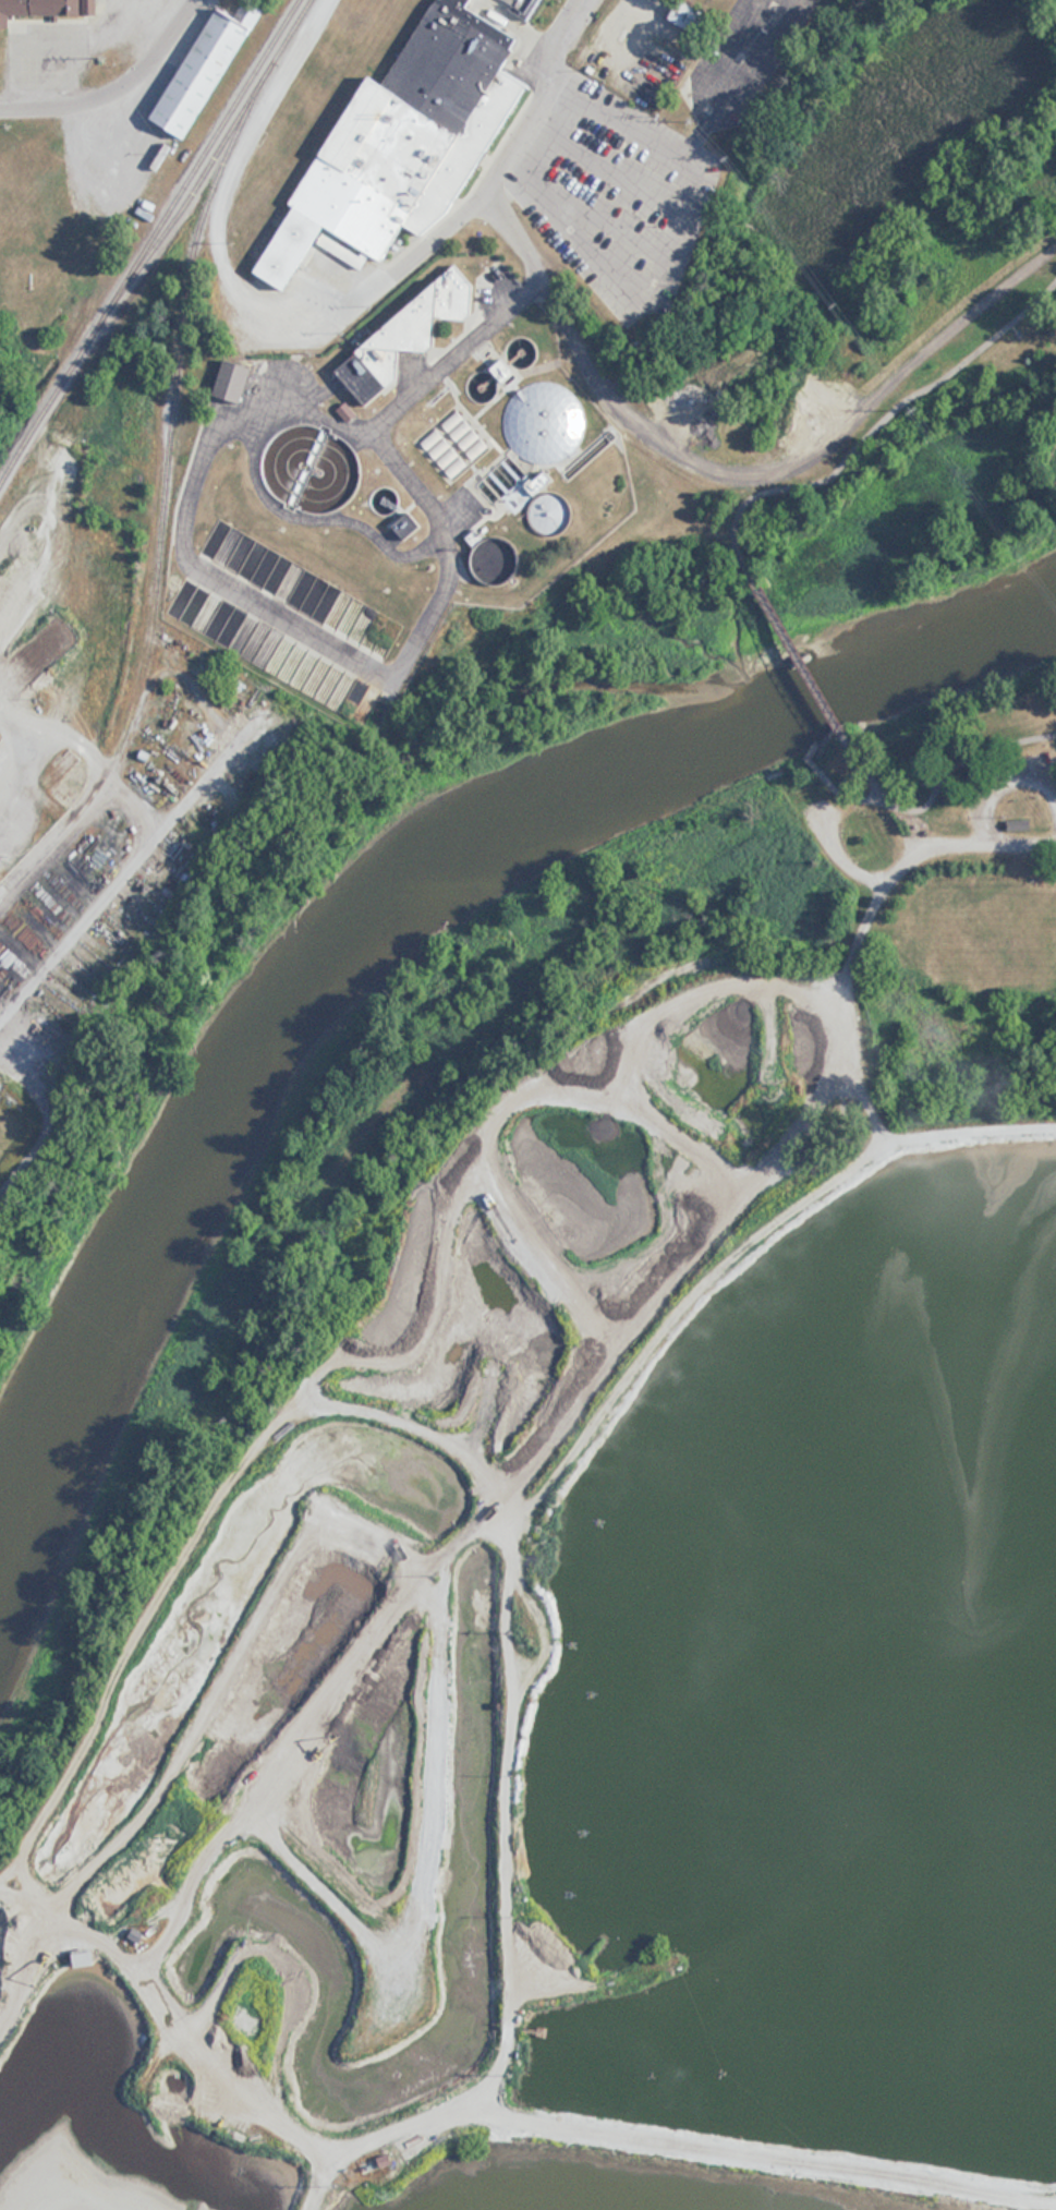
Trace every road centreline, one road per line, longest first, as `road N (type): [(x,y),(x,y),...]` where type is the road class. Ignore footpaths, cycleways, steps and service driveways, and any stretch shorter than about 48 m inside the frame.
road 1 (residential): [(0,107),(60,105),(128,88),(200,0)]
road 2 (residential): [(489,180),(549,83),(582,0)]
road 3 (residential): [(1055,843),(917,846),(882,884)]

